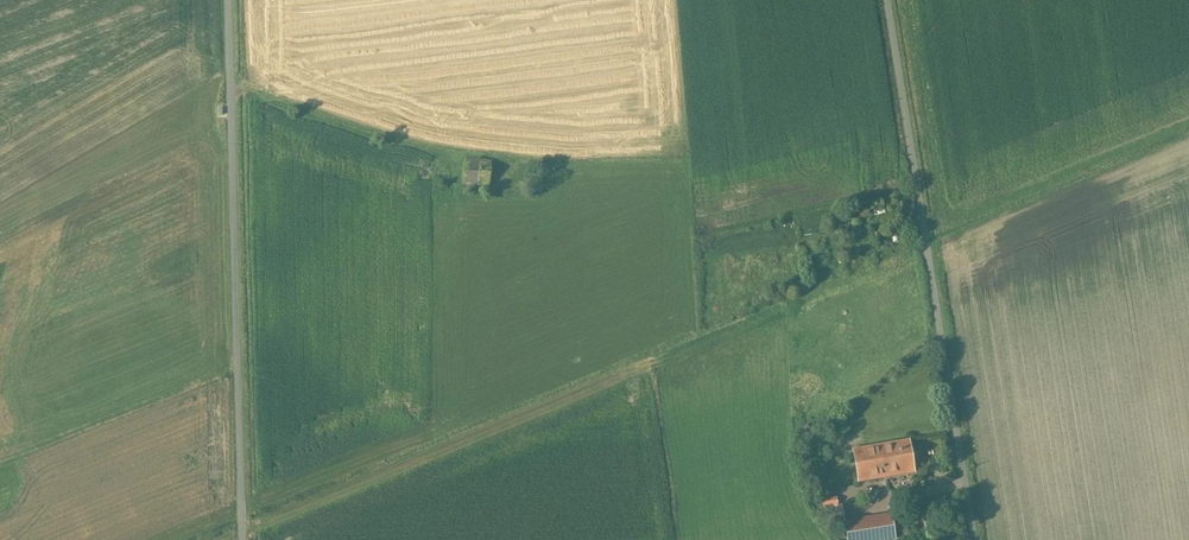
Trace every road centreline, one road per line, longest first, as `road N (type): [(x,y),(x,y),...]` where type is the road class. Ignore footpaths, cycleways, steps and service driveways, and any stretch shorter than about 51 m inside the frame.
road 1 (unclassified): [(970,539),(882,0)]
road 2 (unclassified): [(242,539),(228,0)]

